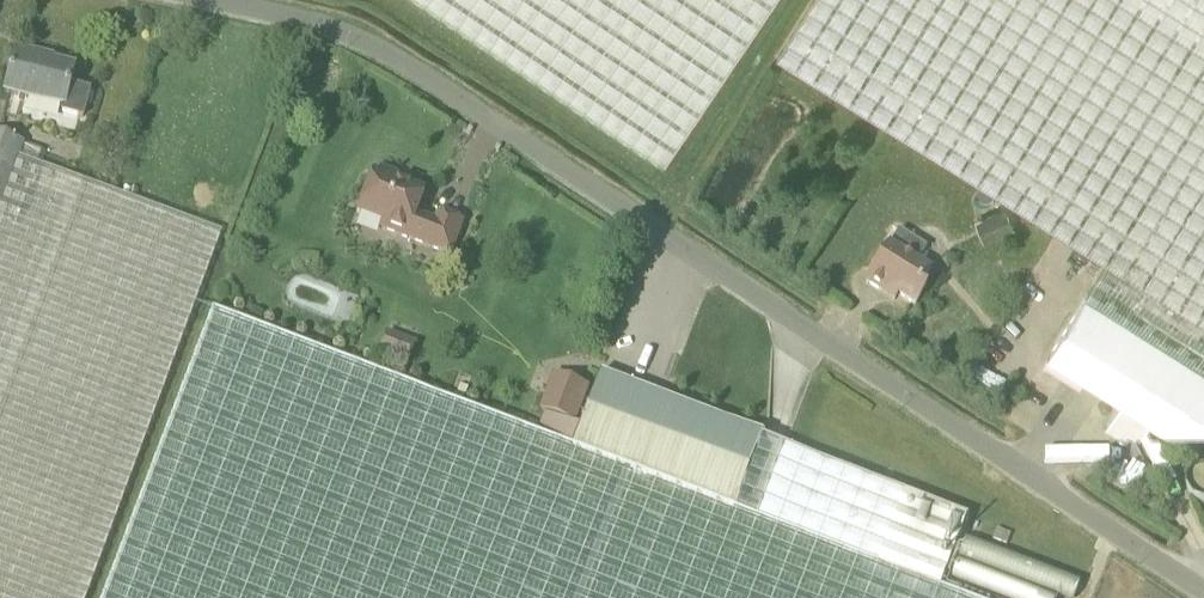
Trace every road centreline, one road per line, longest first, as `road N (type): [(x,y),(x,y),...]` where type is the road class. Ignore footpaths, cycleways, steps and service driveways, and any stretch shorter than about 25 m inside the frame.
road 1 (unclassified): [(1203,591),(352,33),(207,0)]

